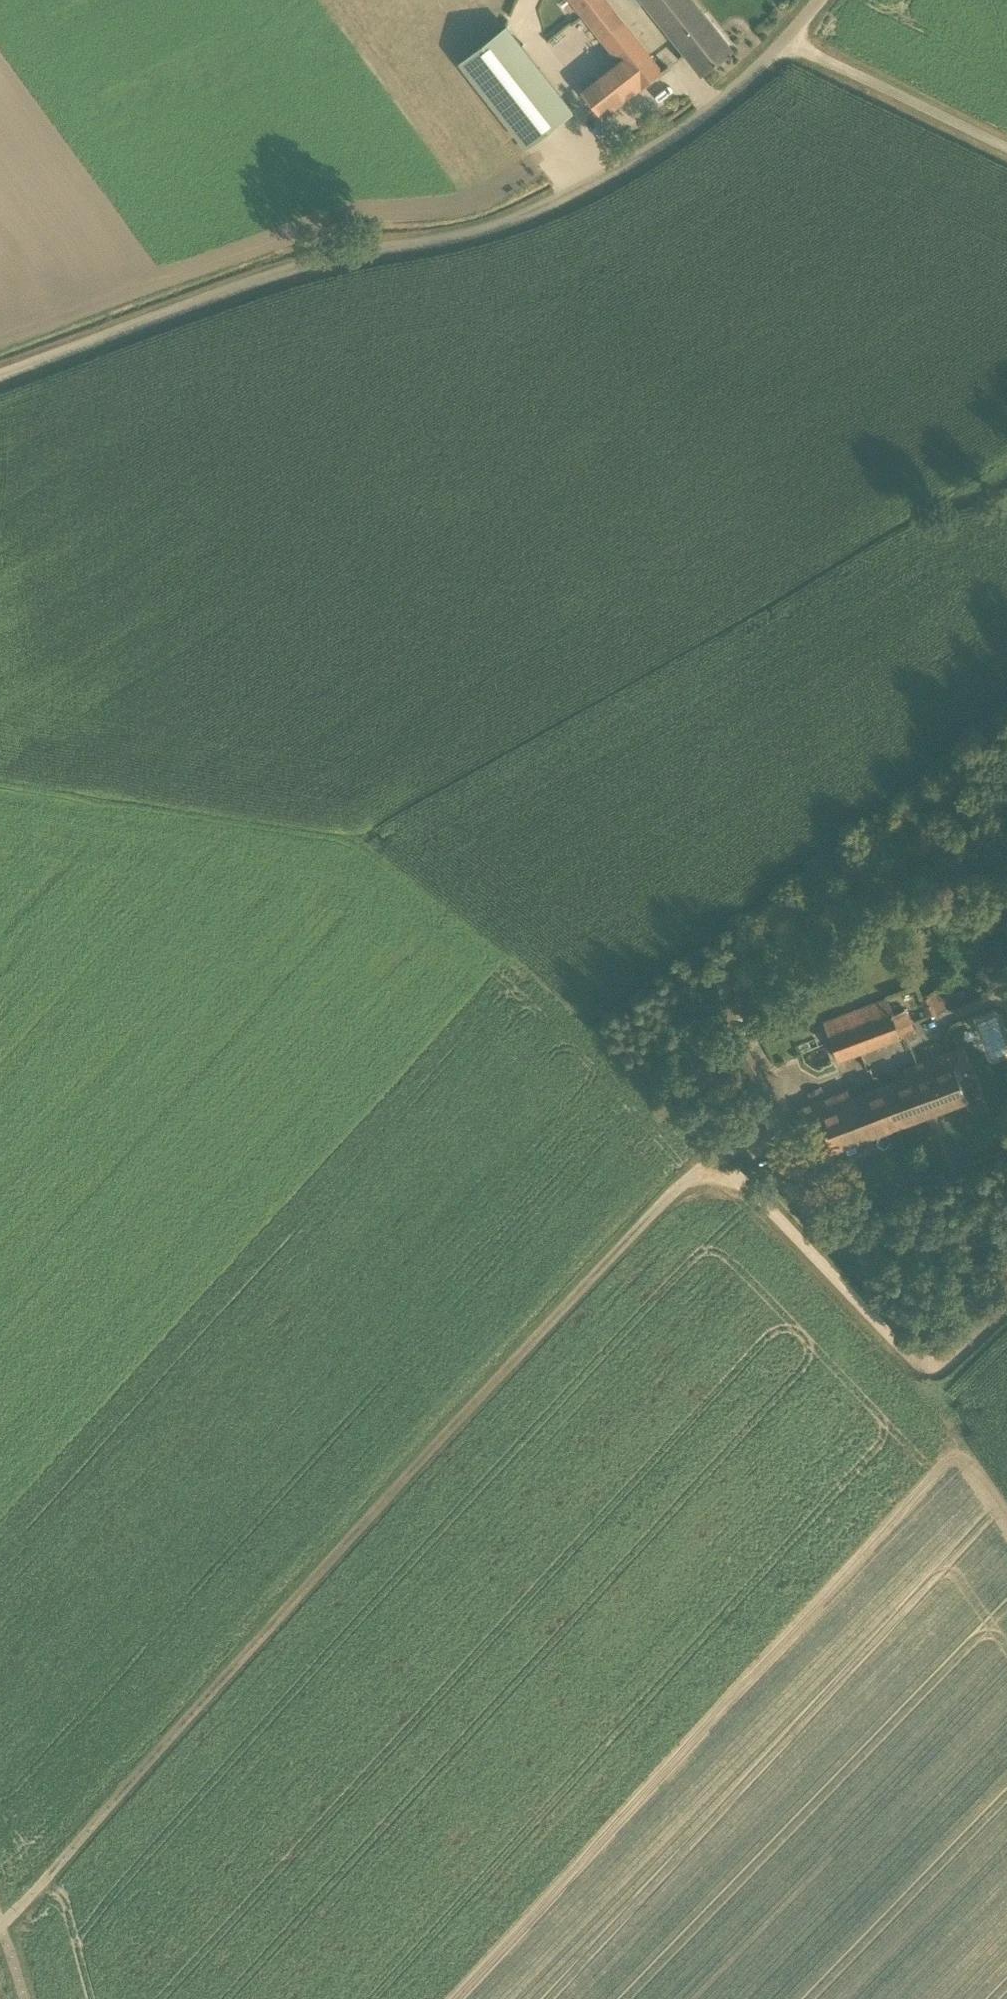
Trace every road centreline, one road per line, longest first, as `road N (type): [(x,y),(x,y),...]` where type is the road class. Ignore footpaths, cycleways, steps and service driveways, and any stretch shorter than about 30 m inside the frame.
road 1 (unclassified): [(0,378),(324,261),(514,221),(674,145),(790,41)]
road 2 (track): [(454,788),(805,594),(1006,470)]
road 3 (unclassified): [(1006,149),(790,41)]

